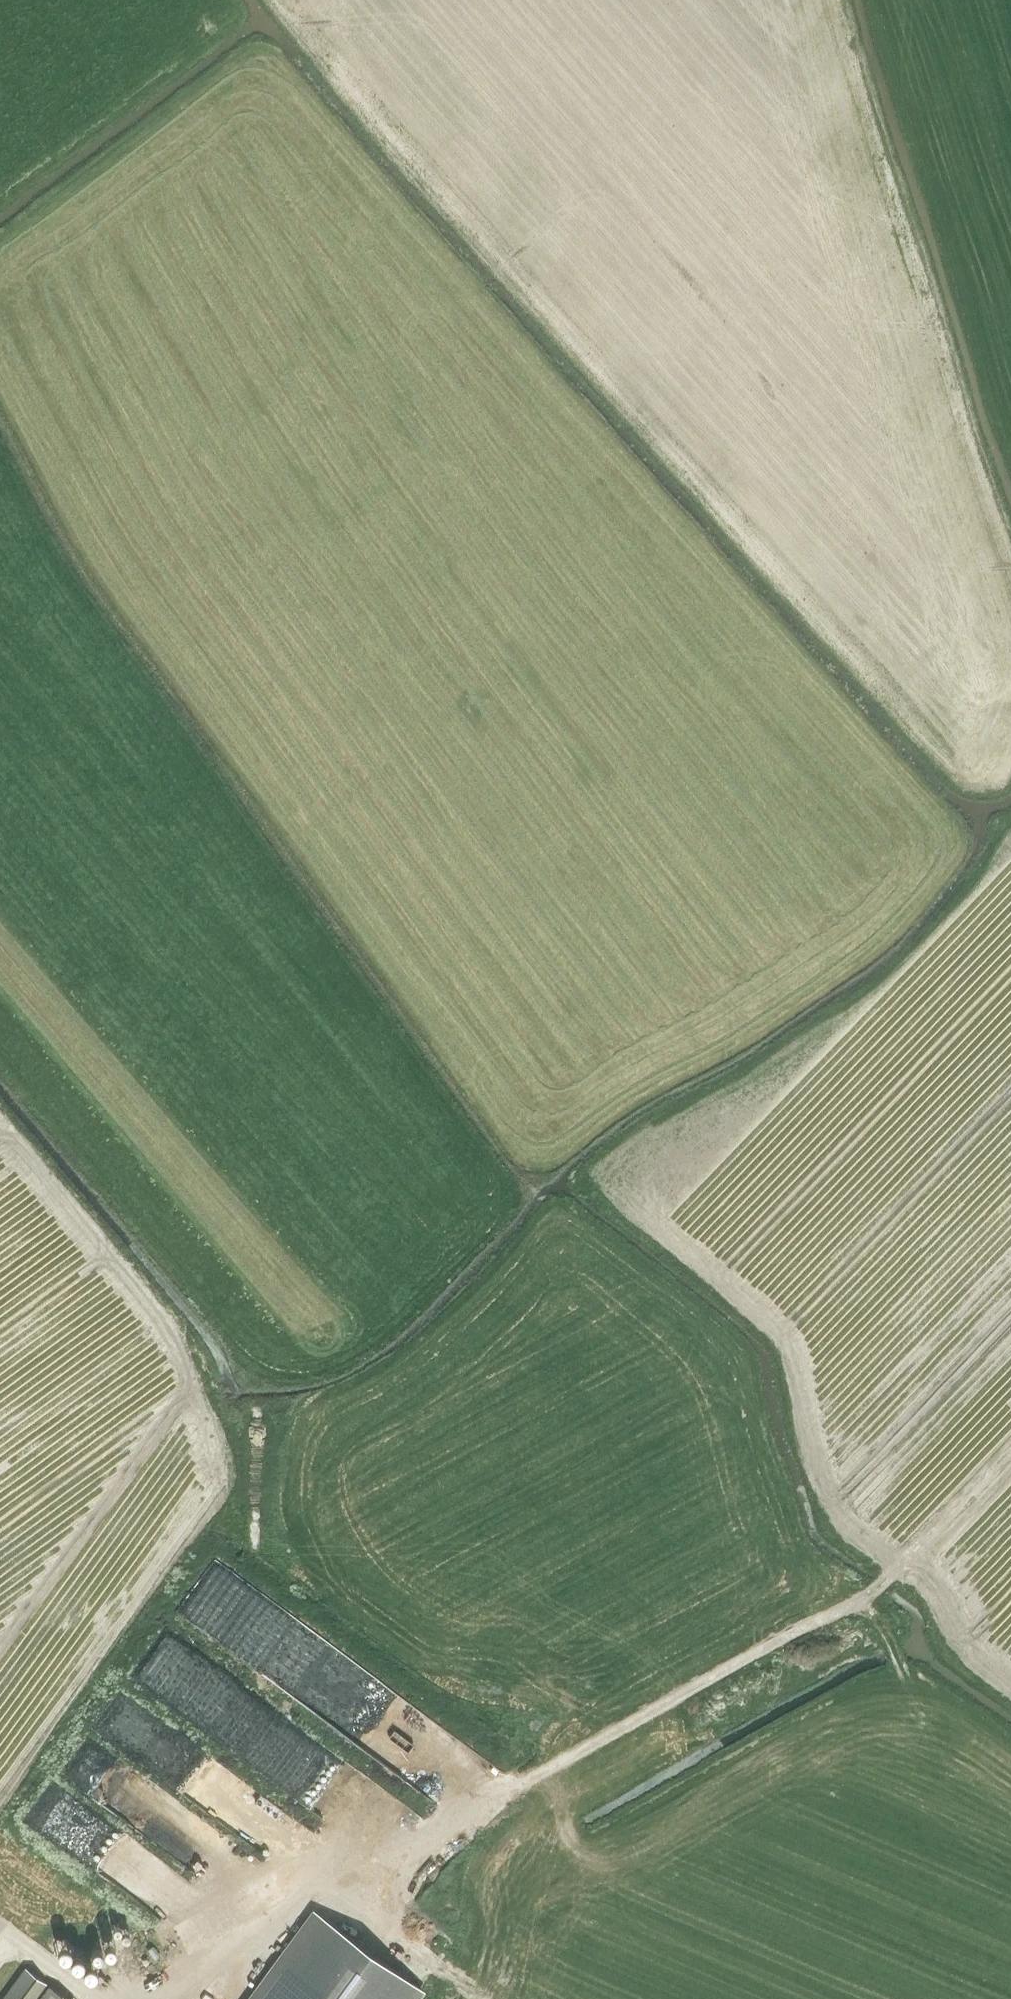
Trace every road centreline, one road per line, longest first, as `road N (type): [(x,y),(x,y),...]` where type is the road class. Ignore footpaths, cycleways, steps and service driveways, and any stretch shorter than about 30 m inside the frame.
road 1 (track): [(382,1865),(813,1622),(865,1601),(1010,1453)]

